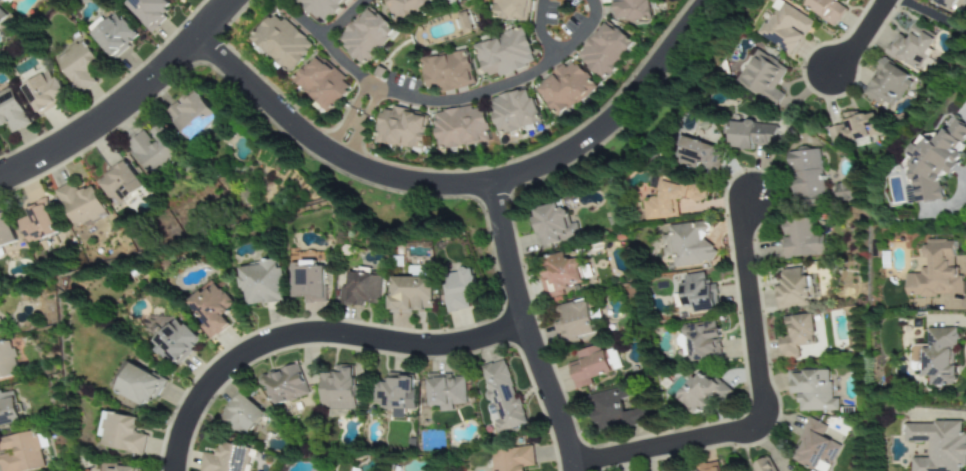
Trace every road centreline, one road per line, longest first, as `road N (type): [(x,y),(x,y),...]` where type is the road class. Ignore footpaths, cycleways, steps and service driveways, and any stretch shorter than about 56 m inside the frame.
road 1 (residential): [(704,0),(614,115),(563,157),(491,183),(431,187),(338,158),(308,140),(200,37)]
road 2 (residential): [(171,470),(190,411),(226,364),(259,343),(349,332),(434,344),(521,326)]
road 3 (residential): [(573,464),(758,419),(742,223),(751,197)]
road 4 (residential): [(291,10),(374,91),(411,101),(451,104),(486,94),(521,81),(554,54)]
road 5 (residential): [(491,183),(521,326),(573,470)]
road 6 (residential): [(0,177),(102,118),(233,0)]
road 7 (residential): [(544,0),(554,54),(583,29),(585,0)]

